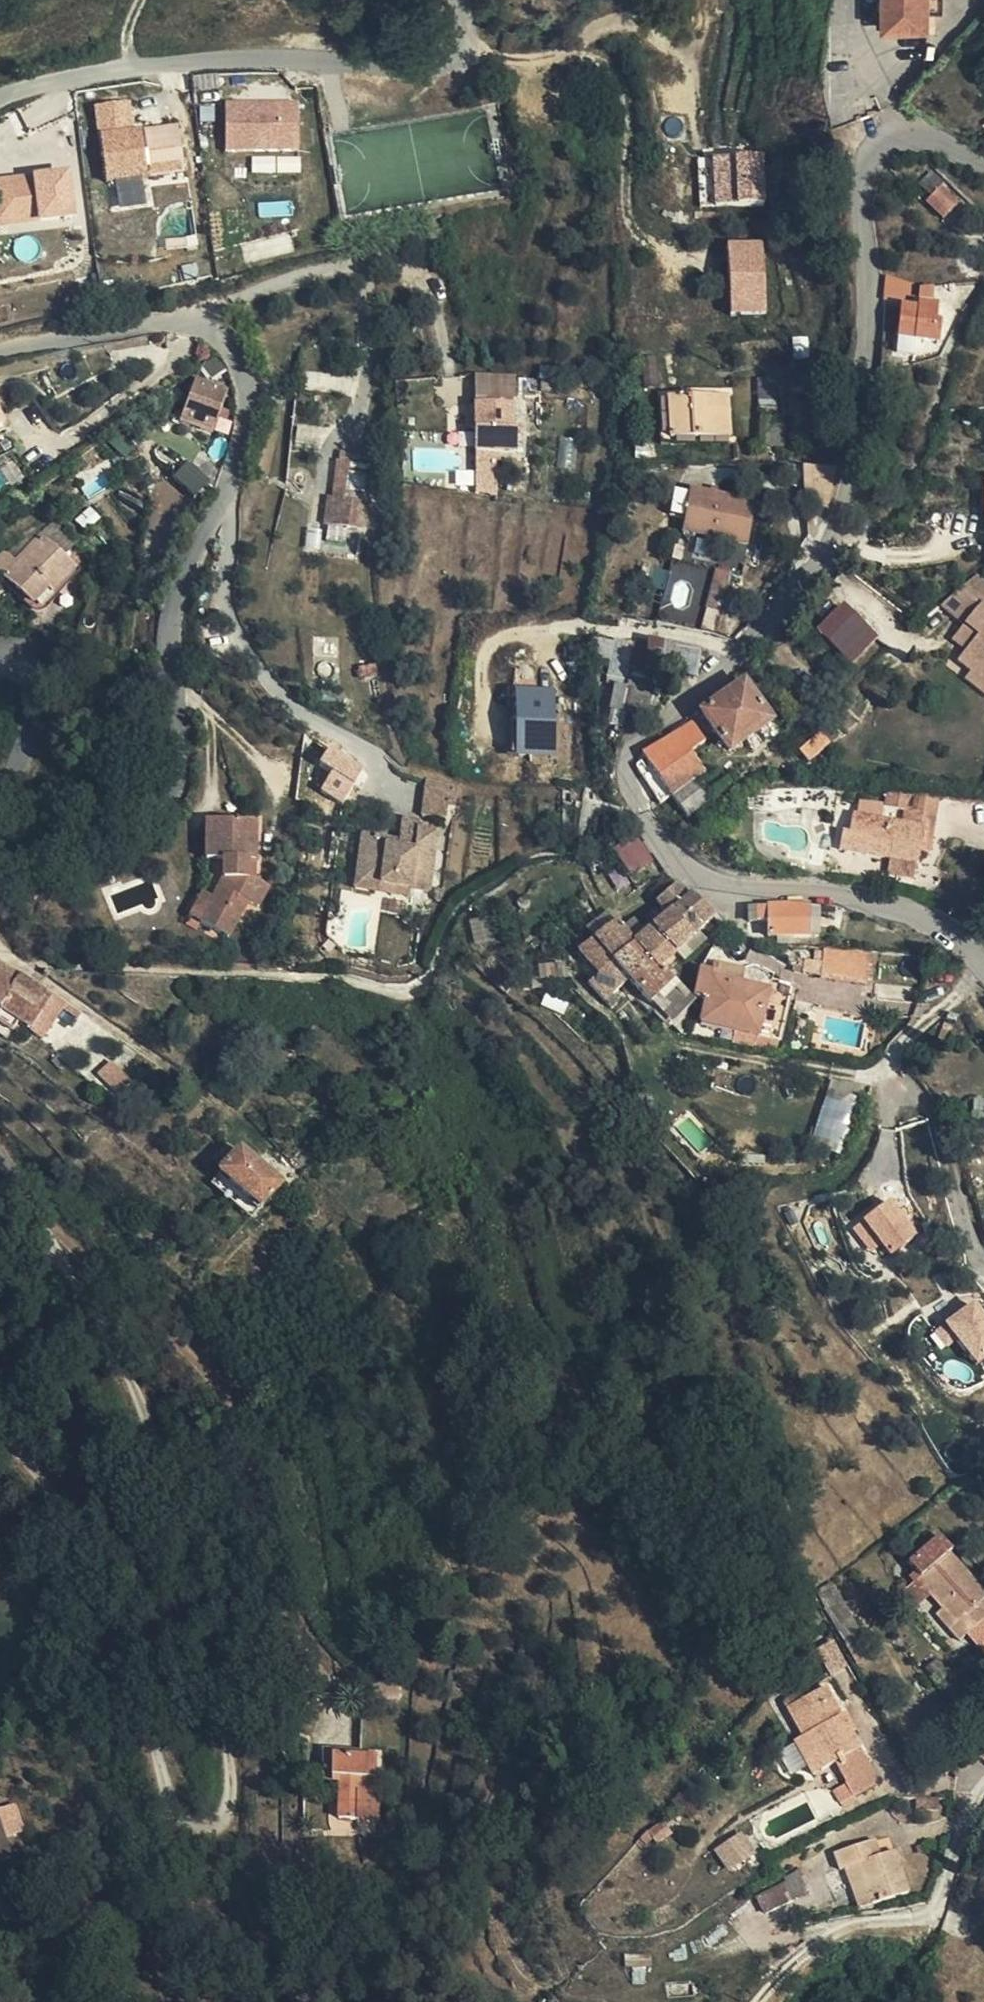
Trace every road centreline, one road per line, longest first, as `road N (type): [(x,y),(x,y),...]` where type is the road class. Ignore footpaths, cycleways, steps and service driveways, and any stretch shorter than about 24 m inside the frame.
road 1 (residential): [(0,1159),(90,1307),(174,1504),(218,1661),(226,1824),(182,1824),(56,1500),(25,1456),(0,1444)]
road 2 (residential): [(0,352),(177,321),(213,326),(241,362),(248,412),(226,503),(181,580),(171,622),(186,775),(160,814),(101,848),(0,881)]
road 3 (unclassified): [(983,958),(927,917),(844,892),(706,891),(661,853),(631,792),(638,760),(741,661),(833,542)]
road 4 (unclassified): [(983,172),(910,127),(884,130),(860,166),(865,399),(833,542)]
road 5 (residential): [(460,0),(462,25),(430,52),(103,69),(0,96)]
road 6 (residential): [(0,785),(25,756),(42,698),(30,657),(0,659)]

